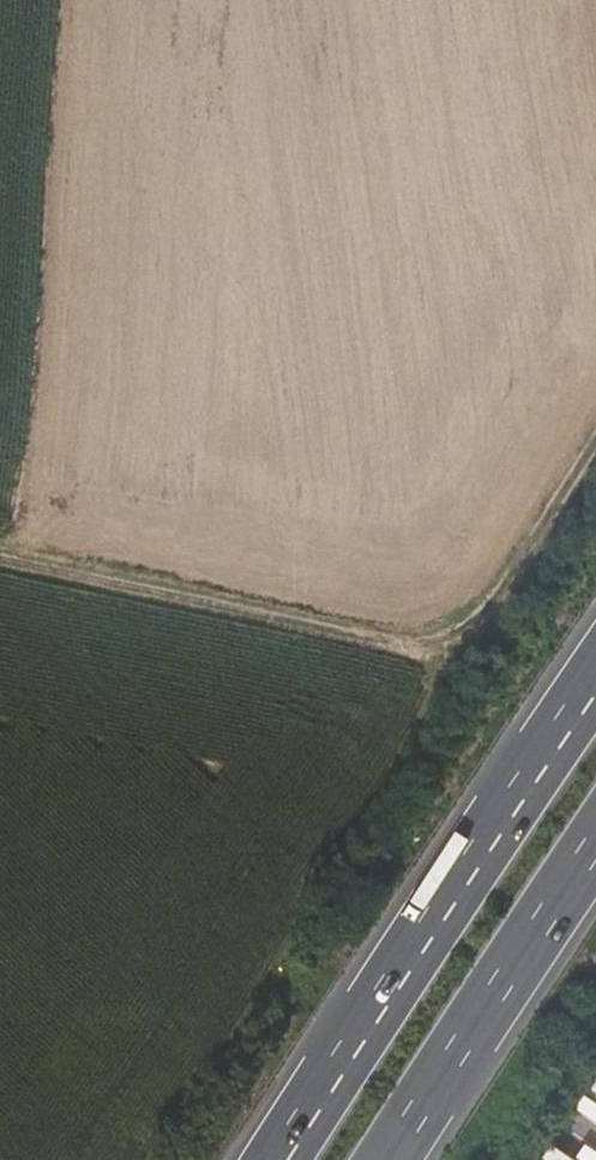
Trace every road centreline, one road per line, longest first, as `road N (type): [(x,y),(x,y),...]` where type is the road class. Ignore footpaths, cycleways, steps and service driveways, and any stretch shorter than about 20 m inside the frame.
road 1 (track): [(595,456),(463,662),(0,562)]
road 2 (motorway): [(595,680),(277,1159)]
road 3 (motorway): [(386,1159),(595,844)]

